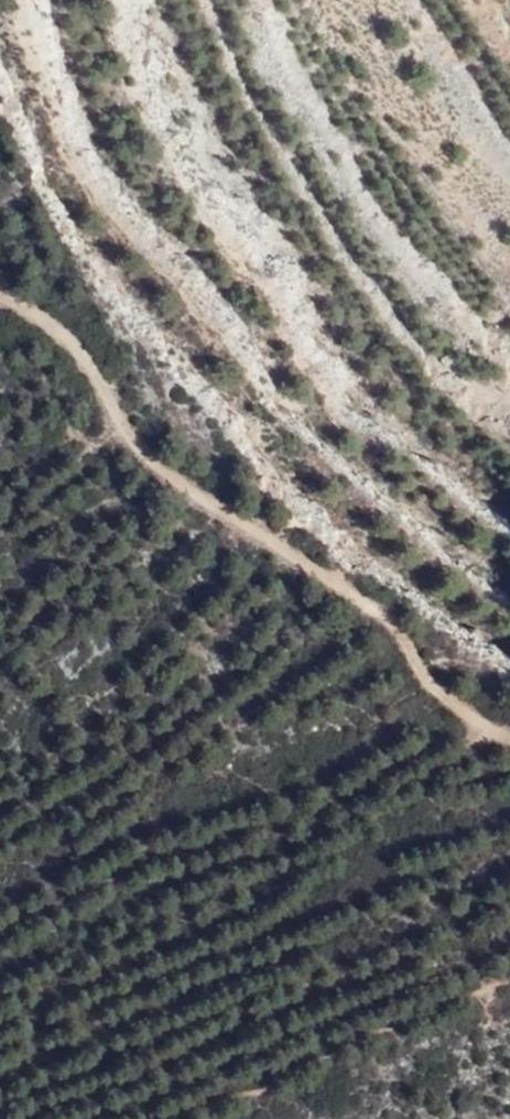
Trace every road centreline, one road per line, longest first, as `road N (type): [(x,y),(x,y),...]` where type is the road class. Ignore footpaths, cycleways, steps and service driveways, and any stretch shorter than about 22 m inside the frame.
road 1 (track): [(509,734),(430,681),(390,610),(162,469),(132,437),(81,348),(0,294)]

